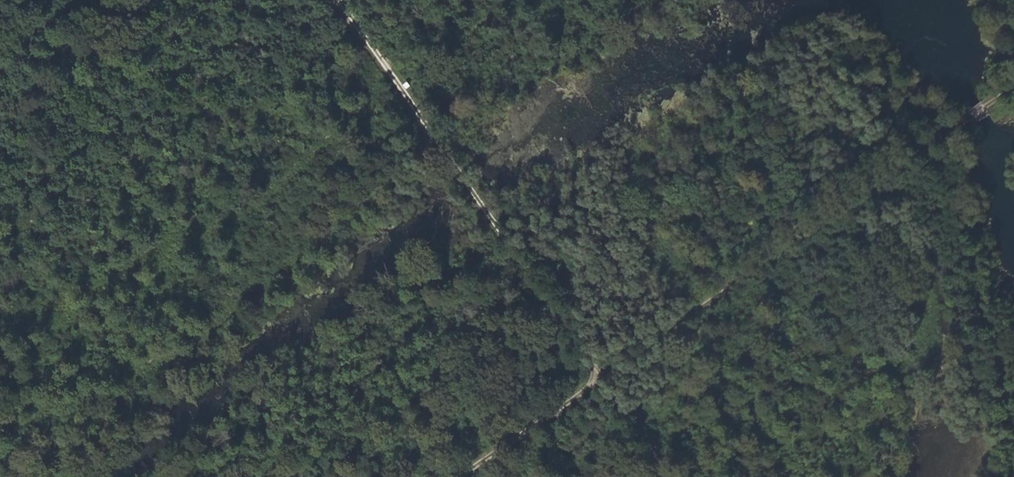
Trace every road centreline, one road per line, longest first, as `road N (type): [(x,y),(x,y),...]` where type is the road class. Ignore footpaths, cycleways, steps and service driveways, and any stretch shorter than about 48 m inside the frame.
road 1 (track): [(466,476),(944,137)]
road 2 (track): [(684,476),(347,0)]

